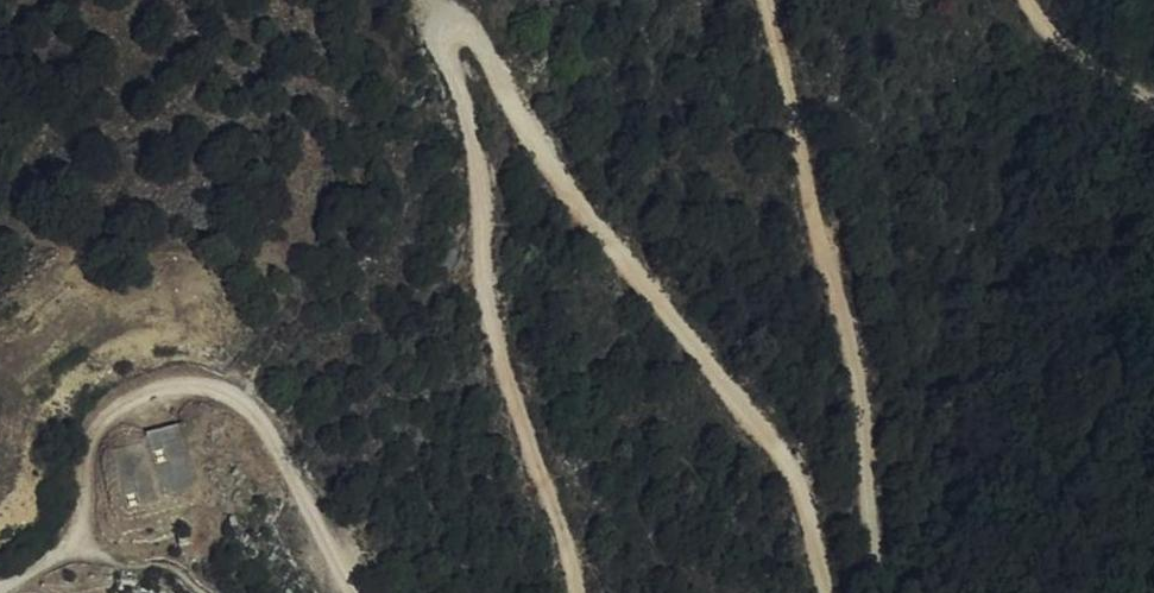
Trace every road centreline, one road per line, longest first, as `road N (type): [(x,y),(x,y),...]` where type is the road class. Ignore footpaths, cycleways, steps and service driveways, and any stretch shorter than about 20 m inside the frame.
road 1 (track): [(835,592),(816,529),(776,445),(552,162),(474,36),(451,32),(448,52),(481,176),(482,258),(499,342),(582,592)]
road 2 (track): [(770,0),(866,386),(897,592)]
road 3 (track): [(356,592),(250,409),(217,387),(182,382),(142,394),(109,416),(90,444),(78,541)]
road 4 (track): [(1153,100),(1050,35),(1030,0)]

